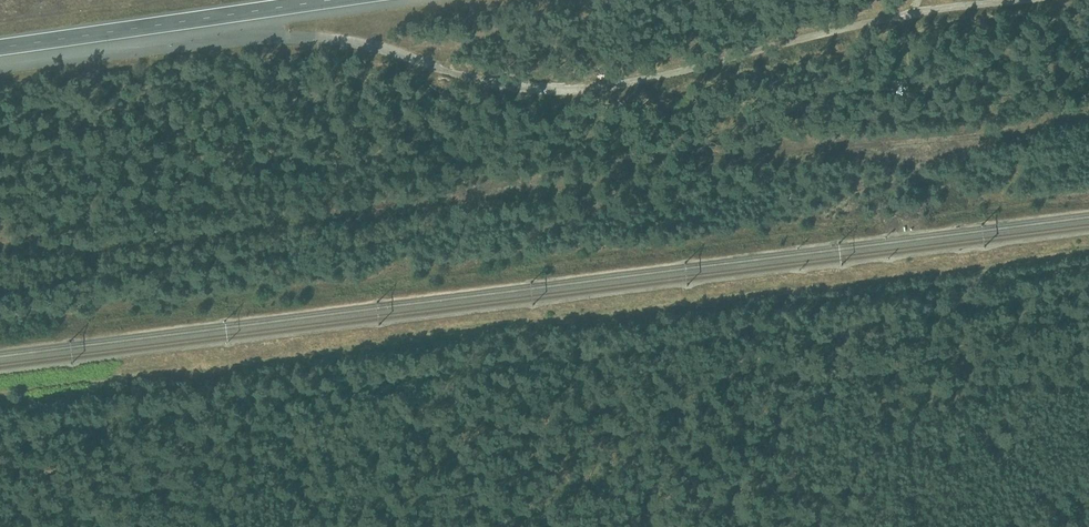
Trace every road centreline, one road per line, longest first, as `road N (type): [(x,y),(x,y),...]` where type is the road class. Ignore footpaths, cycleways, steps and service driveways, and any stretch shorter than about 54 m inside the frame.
road 1 (track): [(1088,255),(628,319),(511,327),(201,379),(0,393)]
road 2 (track): [(0,436),(1088,301)]
road 3 (motorway): [(0,48),(332,0)]

